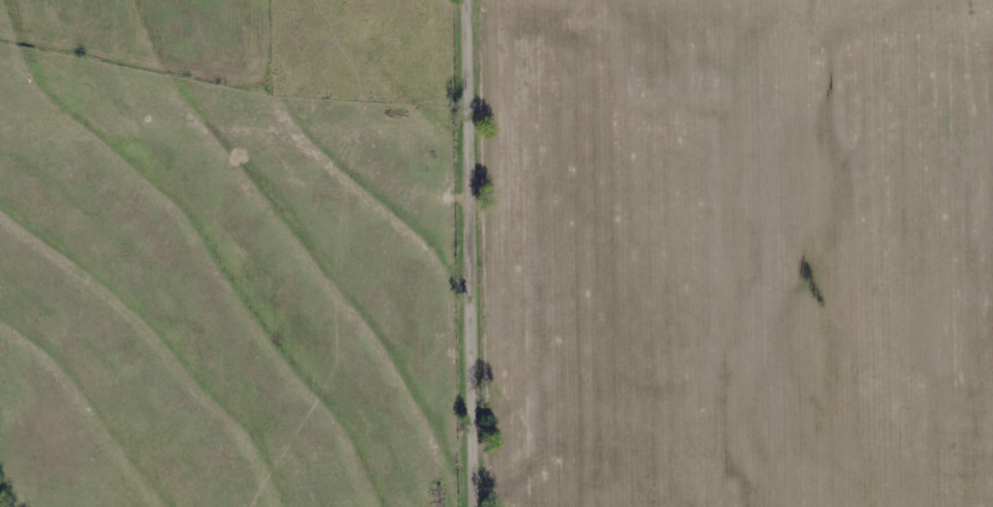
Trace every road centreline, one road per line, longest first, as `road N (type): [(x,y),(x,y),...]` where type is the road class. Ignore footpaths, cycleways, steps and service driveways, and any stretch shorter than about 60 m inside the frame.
road 1 (residential): [(480,506),(469,0)]

